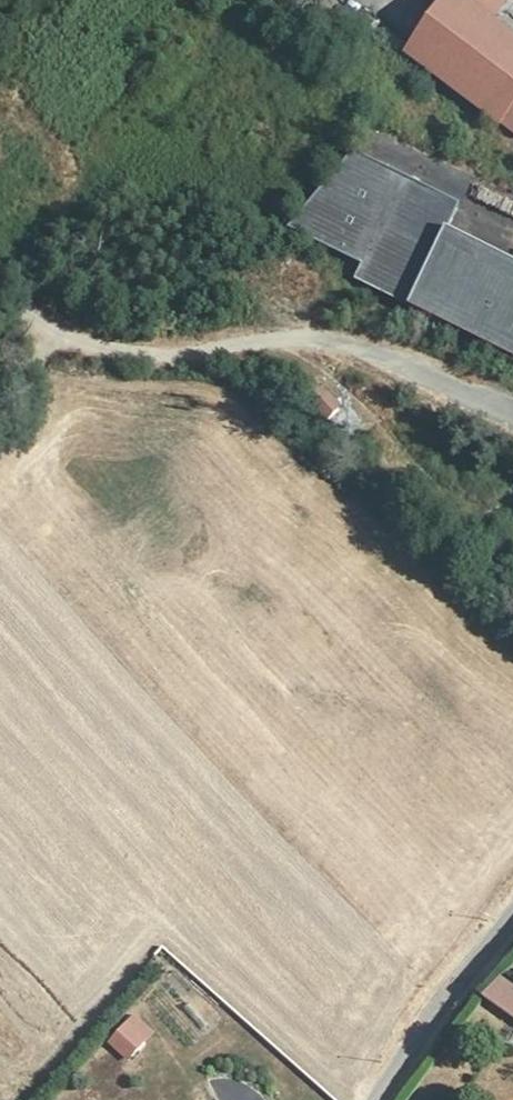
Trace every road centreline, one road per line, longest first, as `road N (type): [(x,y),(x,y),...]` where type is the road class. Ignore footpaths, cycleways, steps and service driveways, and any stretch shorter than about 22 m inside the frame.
road 1 (residential): [(512,919),(380,1099)]

